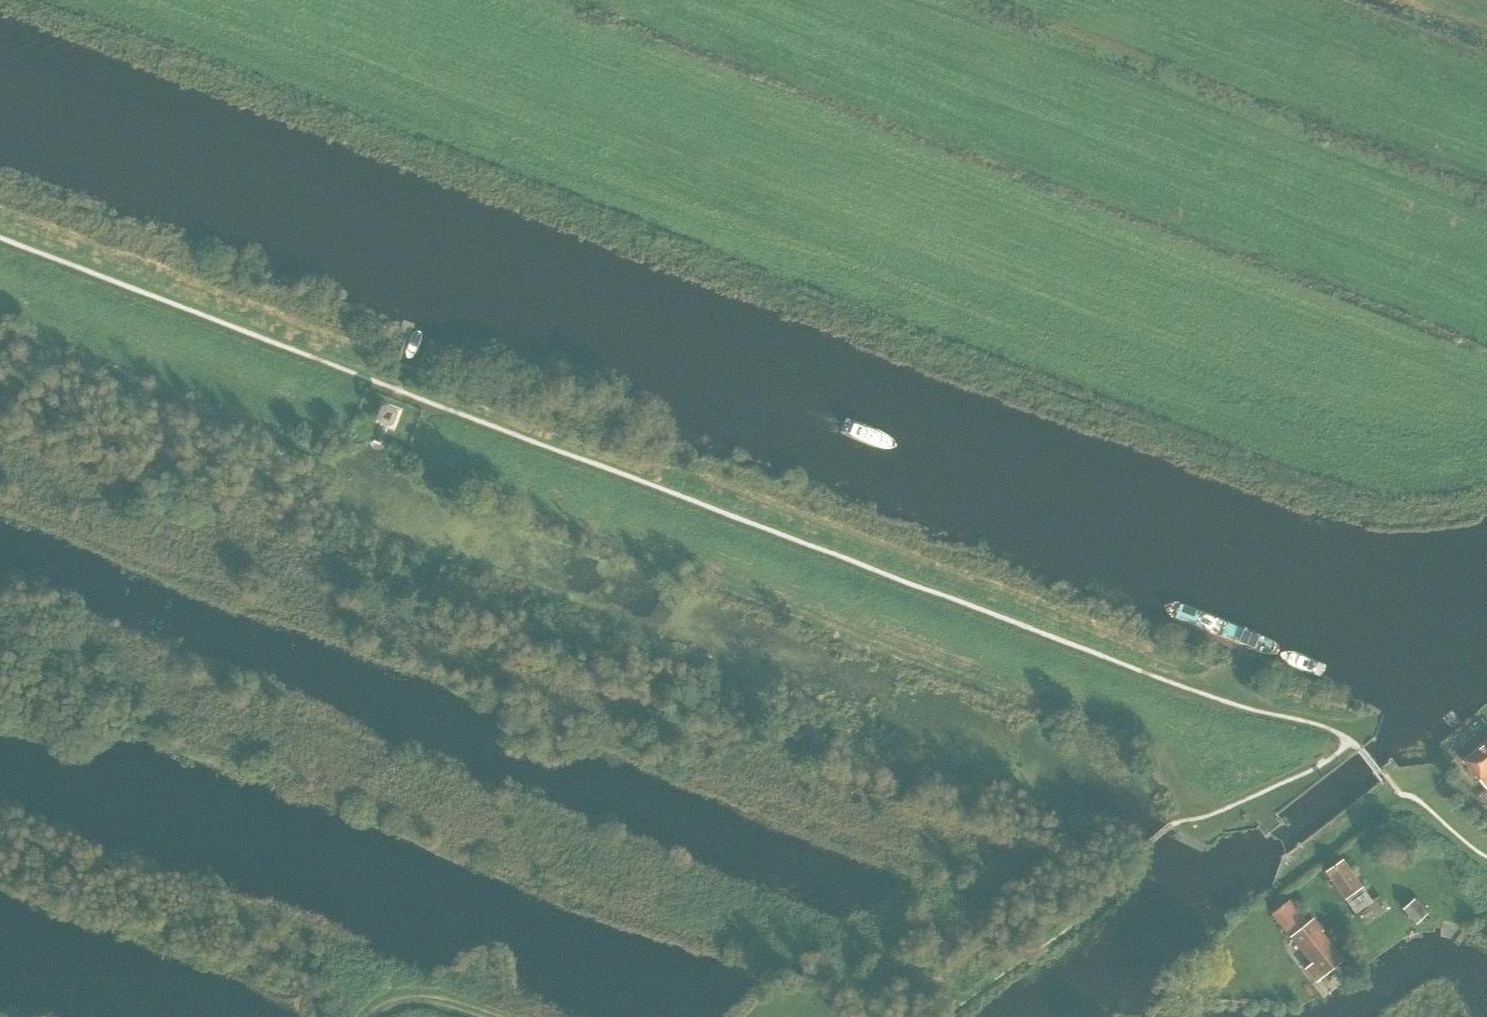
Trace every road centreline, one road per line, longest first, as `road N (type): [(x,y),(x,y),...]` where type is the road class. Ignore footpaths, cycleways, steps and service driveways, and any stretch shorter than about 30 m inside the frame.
road 1 (track): [(490,1016),(414,1000),(384,1003),(365,1016)]

